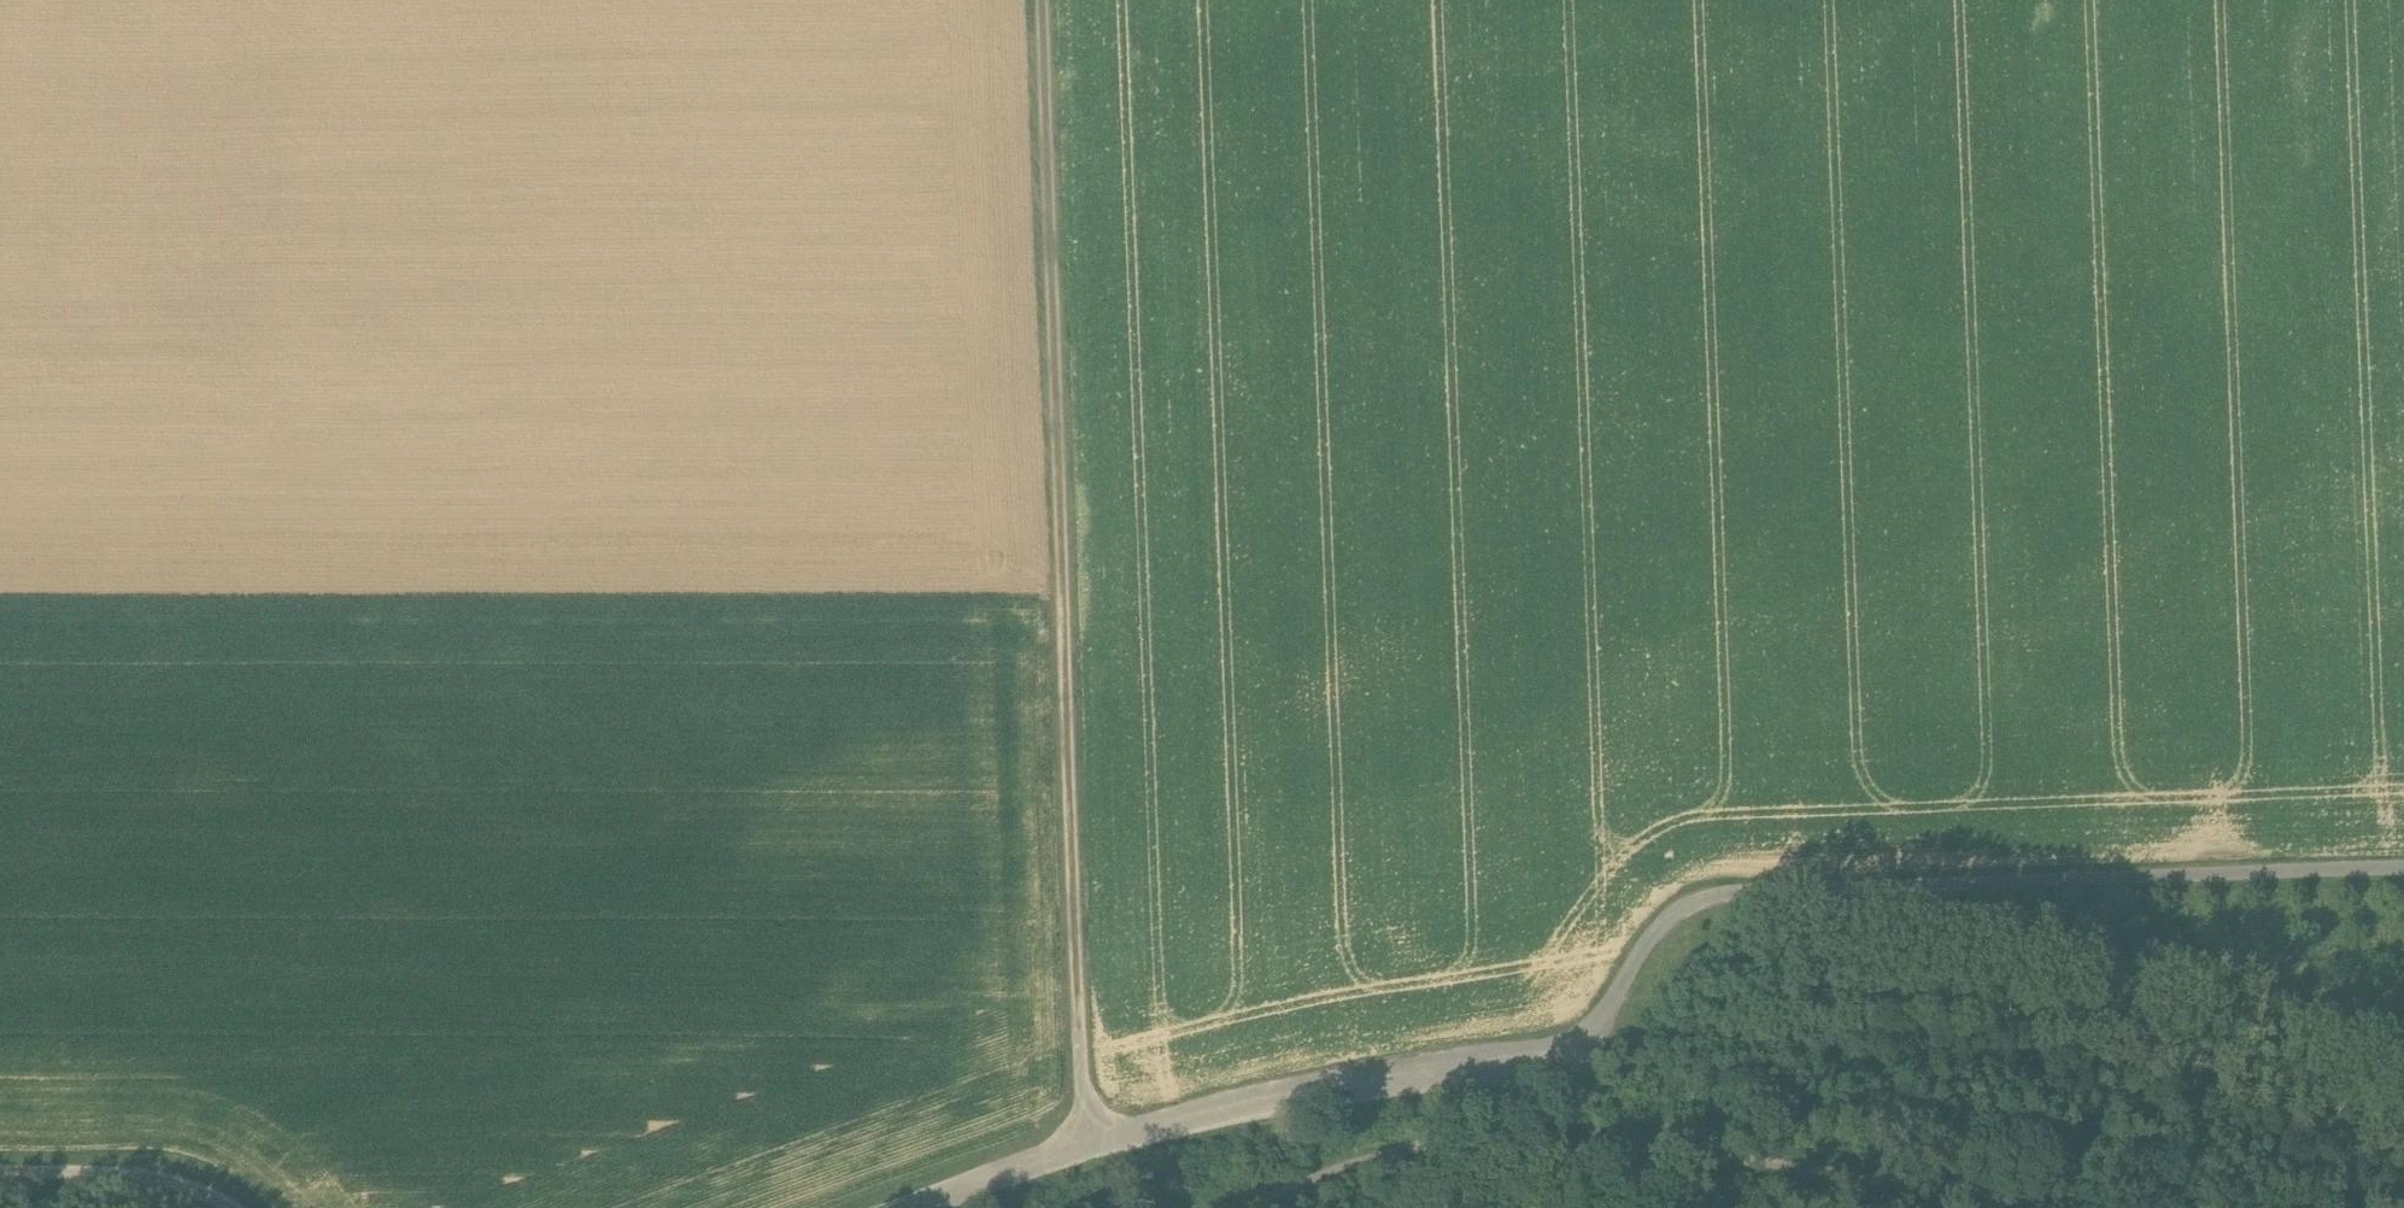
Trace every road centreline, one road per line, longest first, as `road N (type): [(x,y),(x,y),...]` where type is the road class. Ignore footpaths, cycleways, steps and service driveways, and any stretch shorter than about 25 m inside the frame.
road 1 (track): [(1087,1143),(1055,607),(1050,0)]
road 2 (track): [(1484,1062),(1577,1055),(1612,1019),(1639,961),(1679,912),(1727,896),(2403,869)]
road 3 (track): [(911,1207),(1087,1143),(1415,1069),(1484,1062)]
road 4 (track): [(226,1207),(158,1183),(0,1178)]

